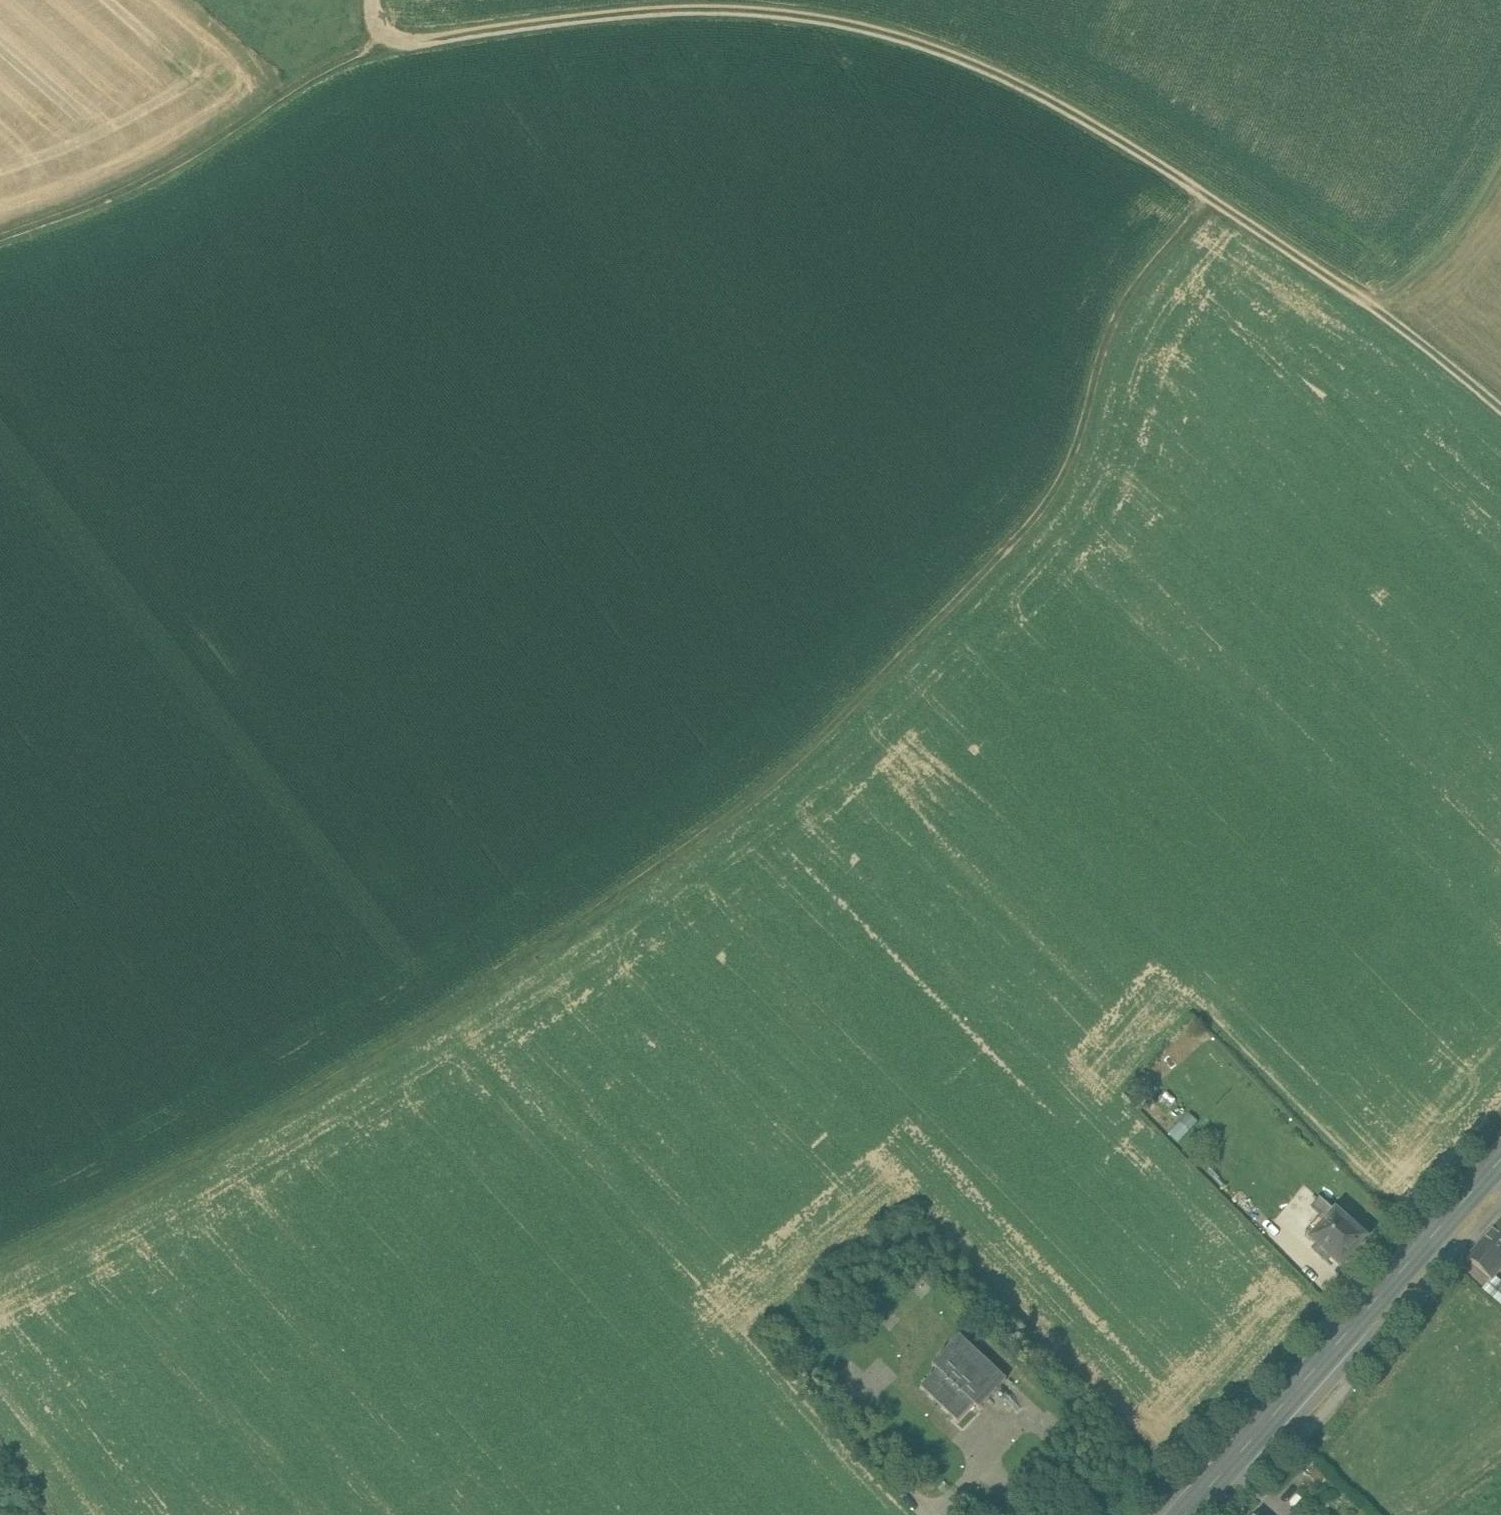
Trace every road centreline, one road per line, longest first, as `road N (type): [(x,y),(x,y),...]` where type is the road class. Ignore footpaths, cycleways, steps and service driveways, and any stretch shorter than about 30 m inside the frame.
road 1 (track): [(1206,200),(1123,297),(1070,461),(1031,530),(755,802),(471,1000),(165,1178),(0,1263)]
road 2 (track): [(381,39),(723,6),(818,16),(919,43),(1062,106),(1366,297),(1500,408)]
road 3 (primary): [(1500,1158),(1183,1514)]
road 4 (track): [(0,236),(89,207),(182,163),(289,77),(381,39)]

